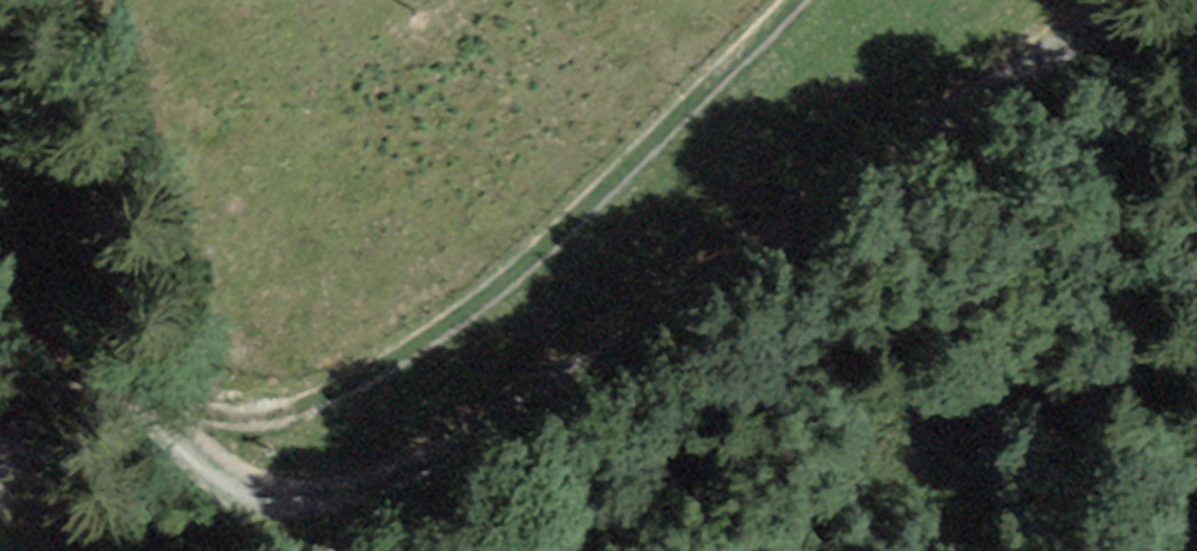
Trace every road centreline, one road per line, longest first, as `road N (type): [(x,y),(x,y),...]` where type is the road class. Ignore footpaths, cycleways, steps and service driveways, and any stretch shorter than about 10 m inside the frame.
road 1 (unclassified): [(190,428),(255,499),(355,503),(478,447),(1148,0)]
road 2 (unclassified): [(190,428),(358,379),(454,319),(793,0)]
road 3 (unclassified): [(0,467),(65,421),(127,416),(190,428)]

